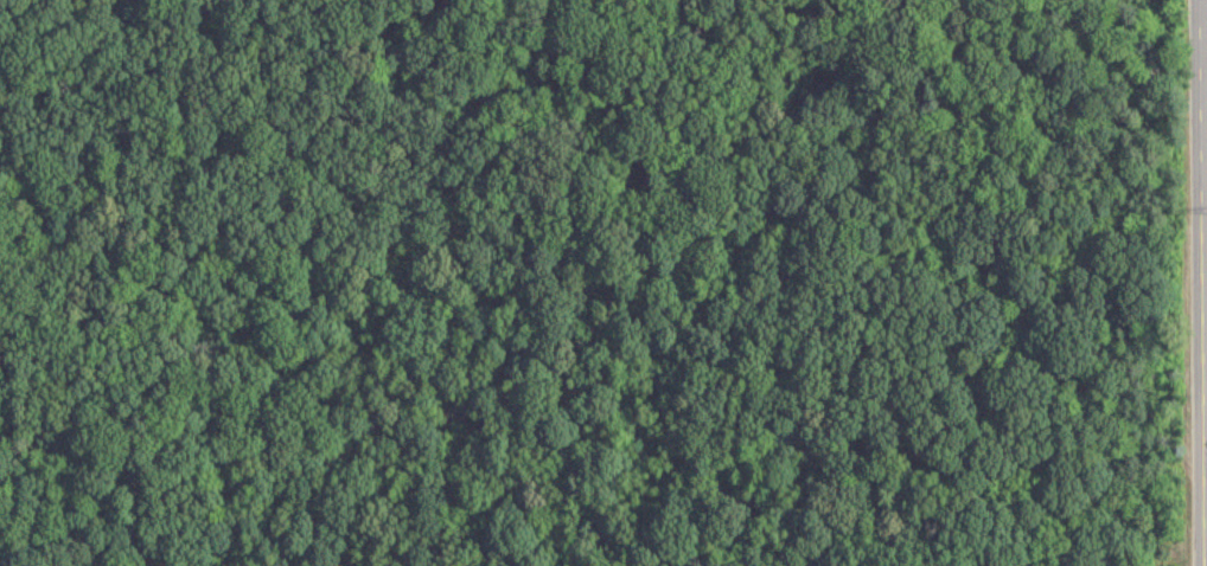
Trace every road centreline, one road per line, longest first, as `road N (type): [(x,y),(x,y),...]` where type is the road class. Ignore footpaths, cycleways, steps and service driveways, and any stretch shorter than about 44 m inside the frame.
road 1 (residential): [(1205,565),(1200,0)]

